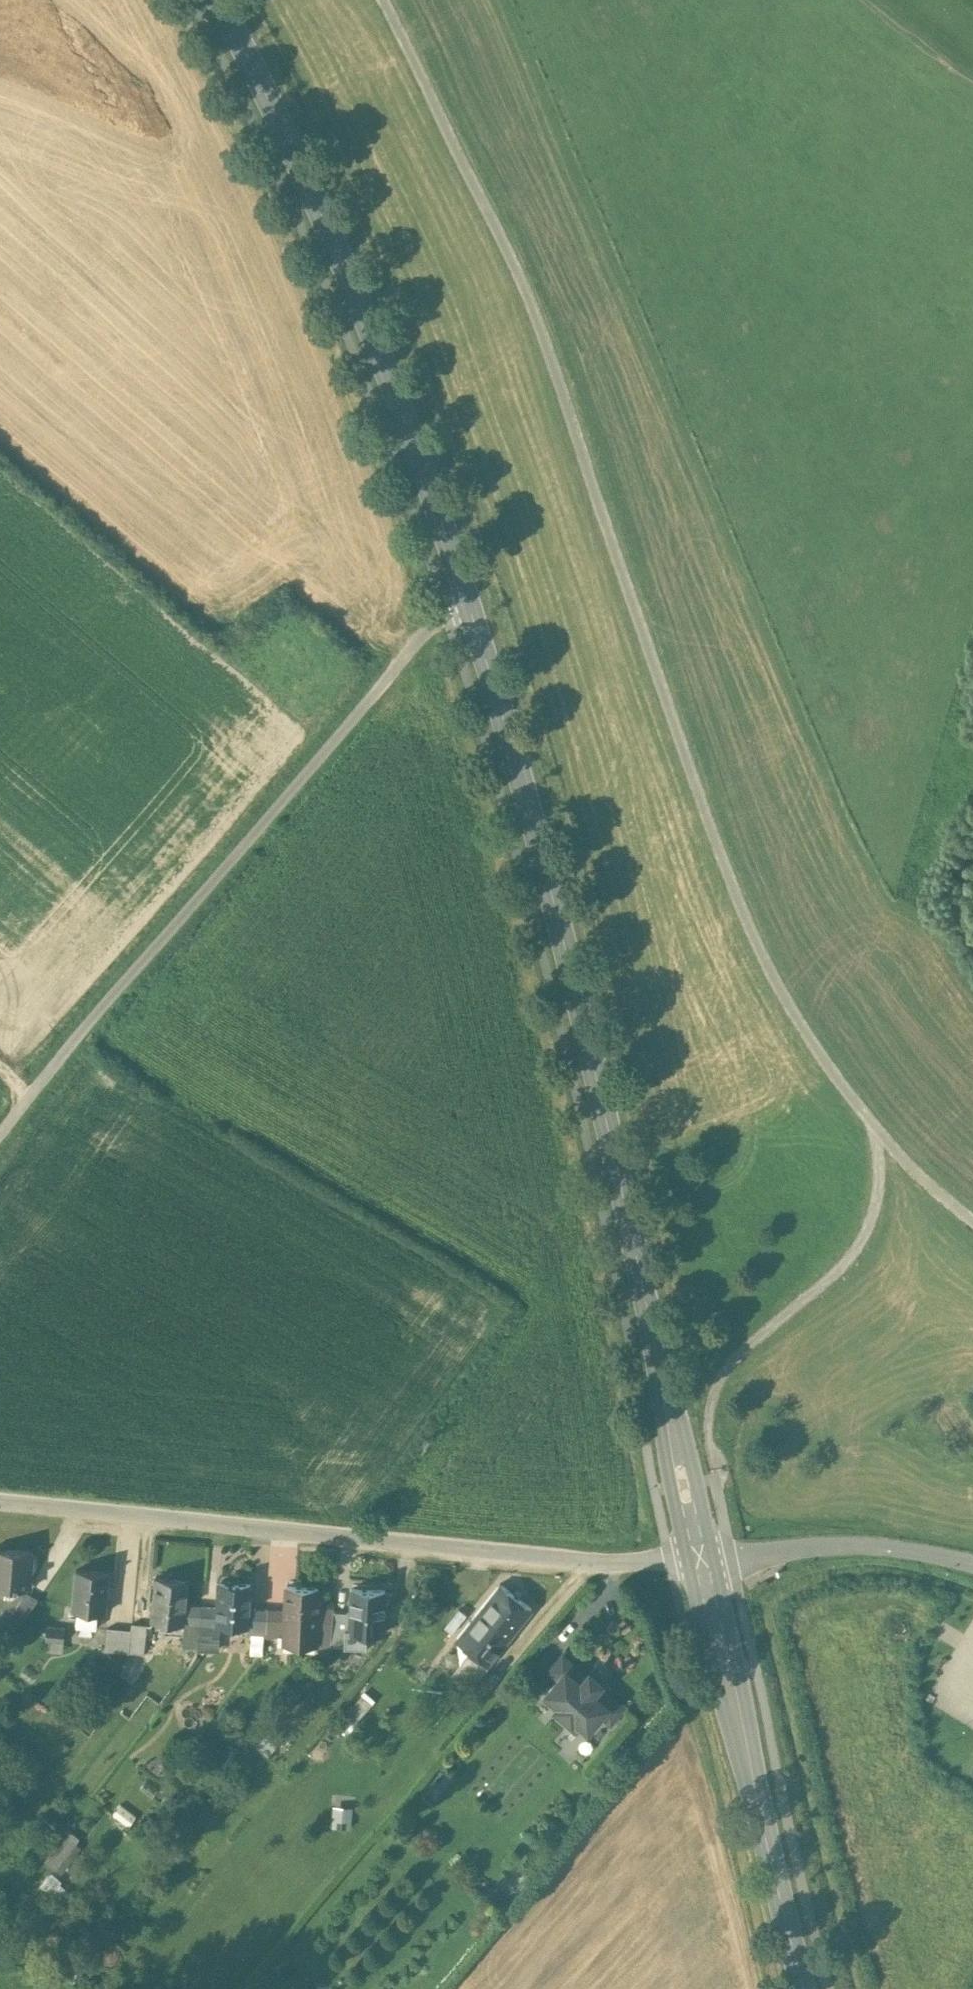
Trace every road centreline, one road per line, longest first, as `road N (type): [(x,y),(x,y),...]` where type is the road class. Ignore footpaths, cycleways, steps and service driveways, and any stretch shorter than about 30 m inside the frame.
road 1 (secondary): [(470,604),(550,885),(701,1559)]
road 2 (residential): [(470,604),(423,635),(0,1134)]
road 3 (unclassified): [(0,1501),(600,1562),(701,1559)]
road 4 (secondary): [(218,0),(370,331),(470,604)]
road 5 (secondary): [(701,1559),(799,1988)]
road 6 (residential): [(972,1564),(838,1544),(732,1555)]

